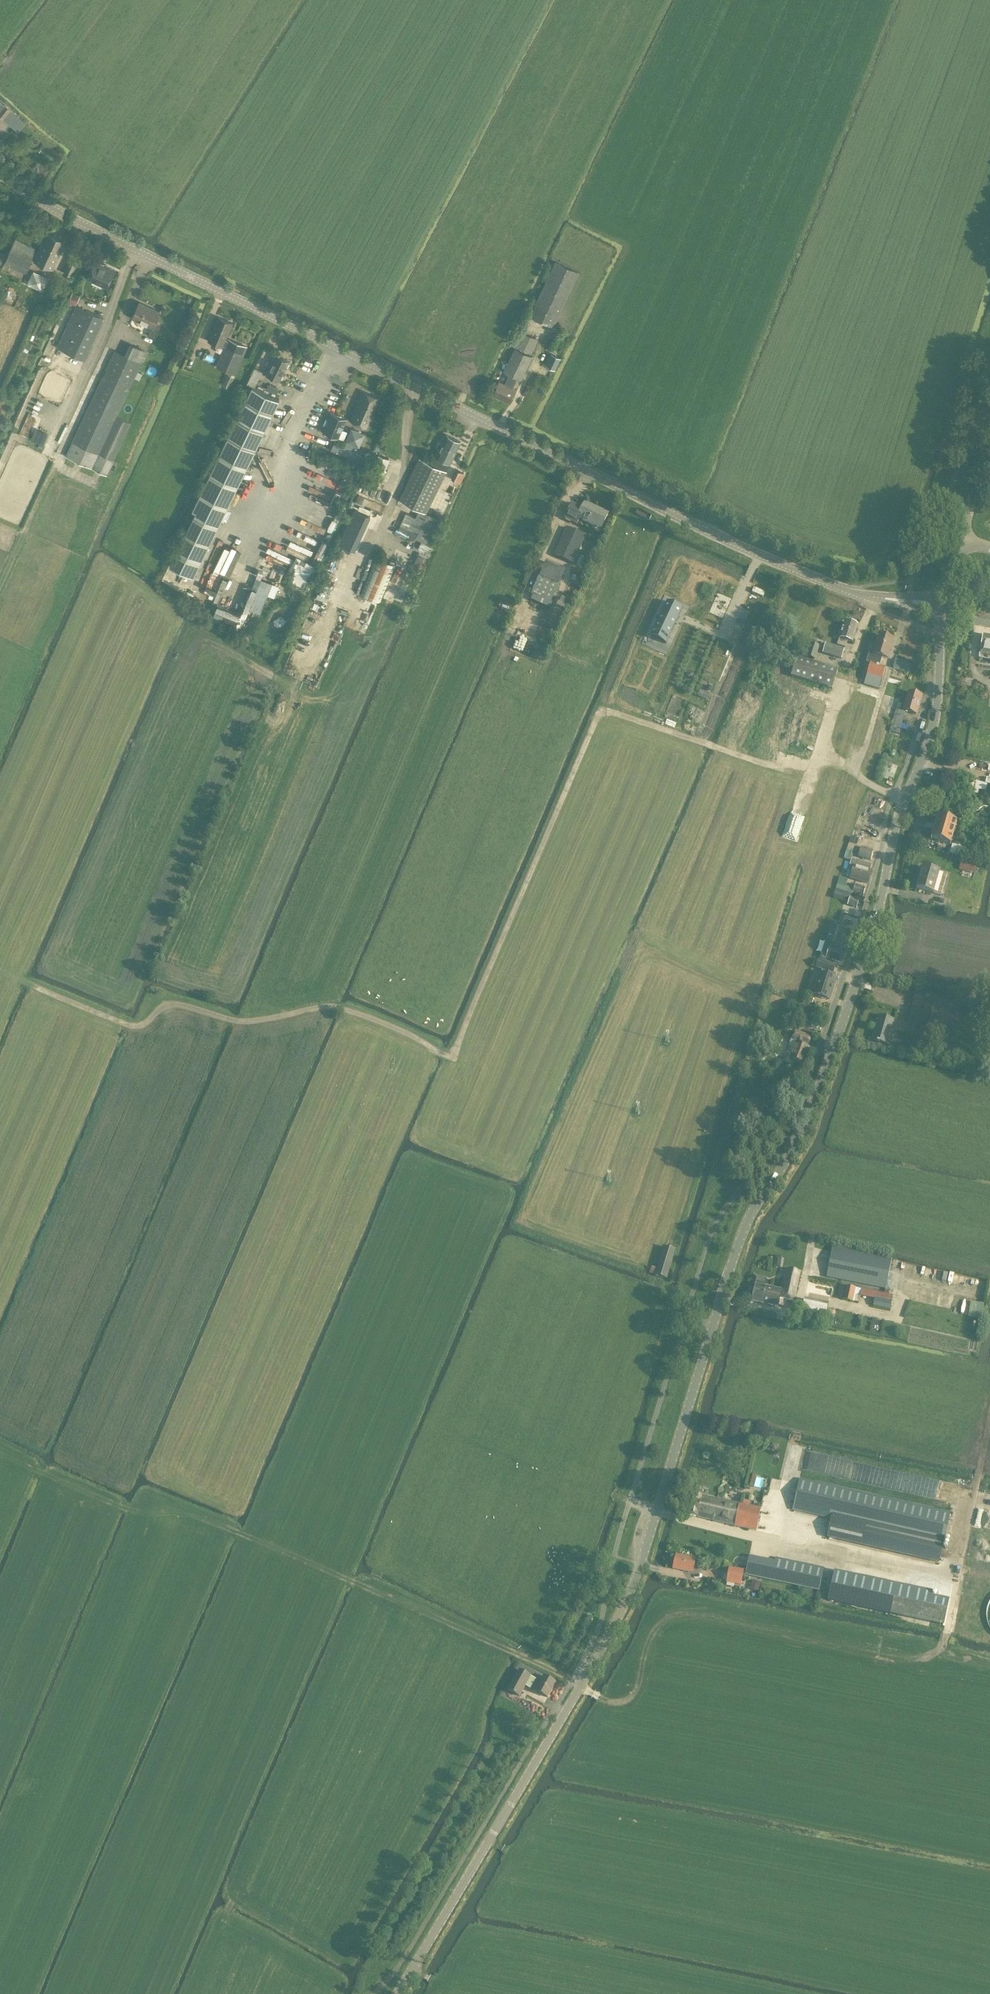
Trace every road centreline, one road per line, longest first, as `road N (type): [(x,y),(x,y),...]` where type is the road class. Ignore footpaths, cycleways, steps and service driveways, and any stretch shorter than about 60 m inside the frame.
road 1 (tertiary): [(943,604),(934,724),(895,828),(876,919),(804,1133),(750,1220),(722,1293),(642,1562),(610,1638),(398,1993)]
road 2 (track): [(906,801),(839,763),(770,767),(614,713),(598,716),(453,1059),(339,1011),(233,1028),(173,1005),(138,1031),(25,990)]
road 3 (tertiary): [(943,604),(870,596),(761,556),(61,213),(0,172)]

